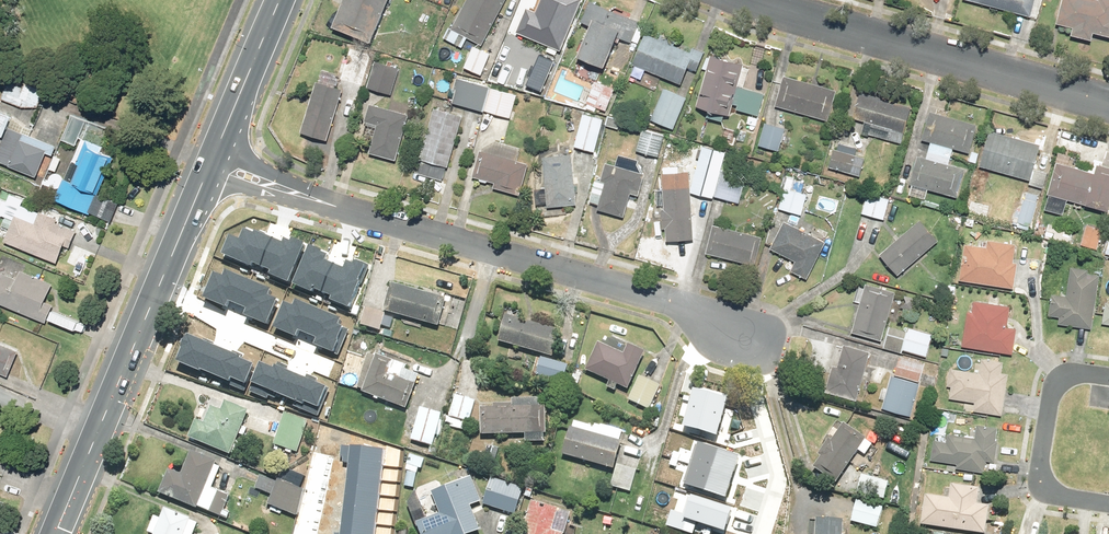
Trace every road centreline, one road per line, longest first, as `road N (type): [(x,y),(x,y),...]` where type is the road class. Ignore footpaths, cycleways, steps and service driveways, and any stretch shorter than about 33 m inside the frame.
road 1 (residential): [(765,351),(693,305),(212,163)]
road 2 (tertiary): [(212,163),(57,533)]
road 3 (residential): [(769,0),(1108,95)]
road 4 (residential): [(1108,379),(1069,373),(1053,381),(1037,481),(1046,491),(1108,501)]
road 5 (tertiary): [(280,0),(212,163)]

